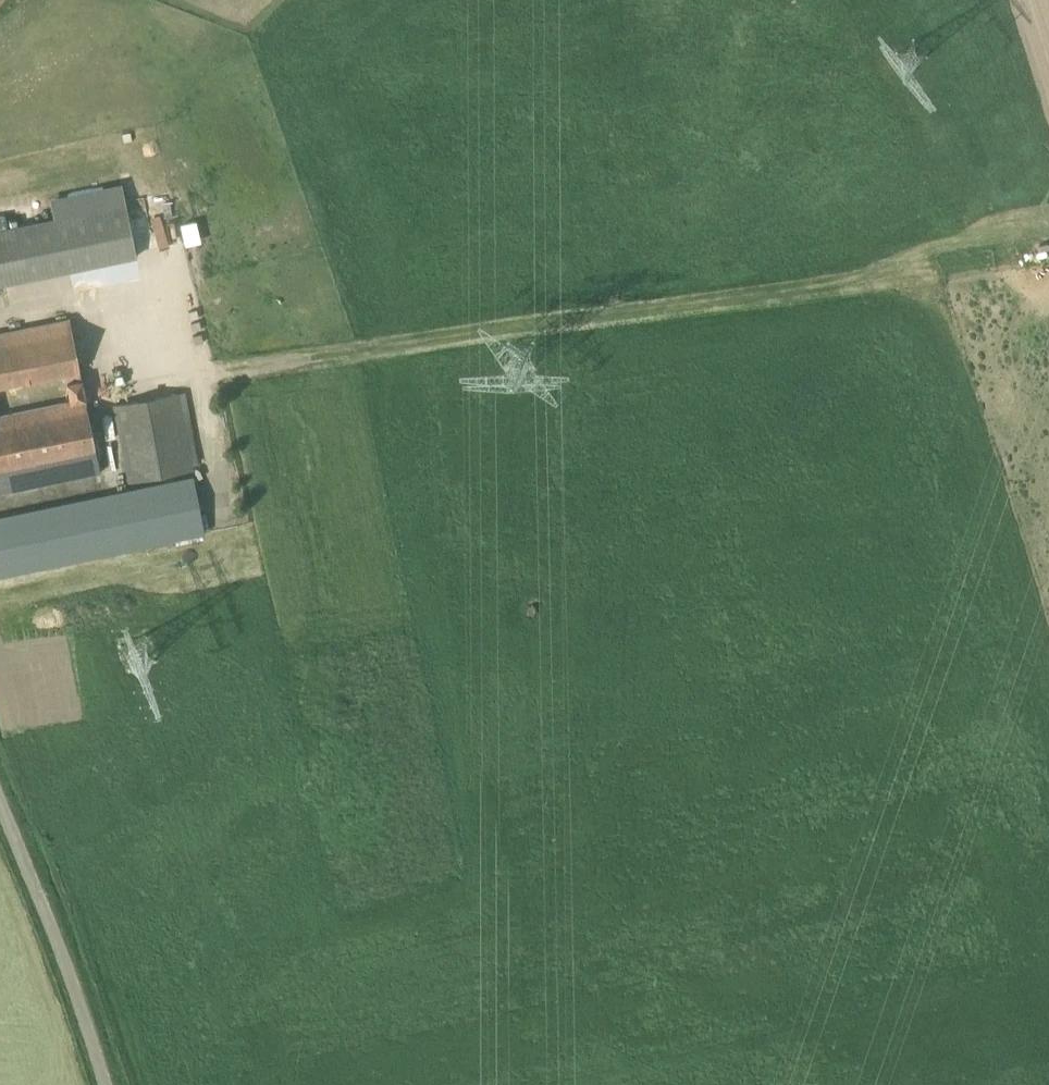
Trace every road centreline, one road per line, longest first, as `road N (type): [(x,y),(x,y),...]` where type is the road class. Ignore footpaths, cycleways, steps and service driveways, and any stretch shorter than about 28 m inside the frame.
road 1 (track): [(190,374),(1048,253)]
road 2 (unclassified): [(103,1084),(0,804)]

